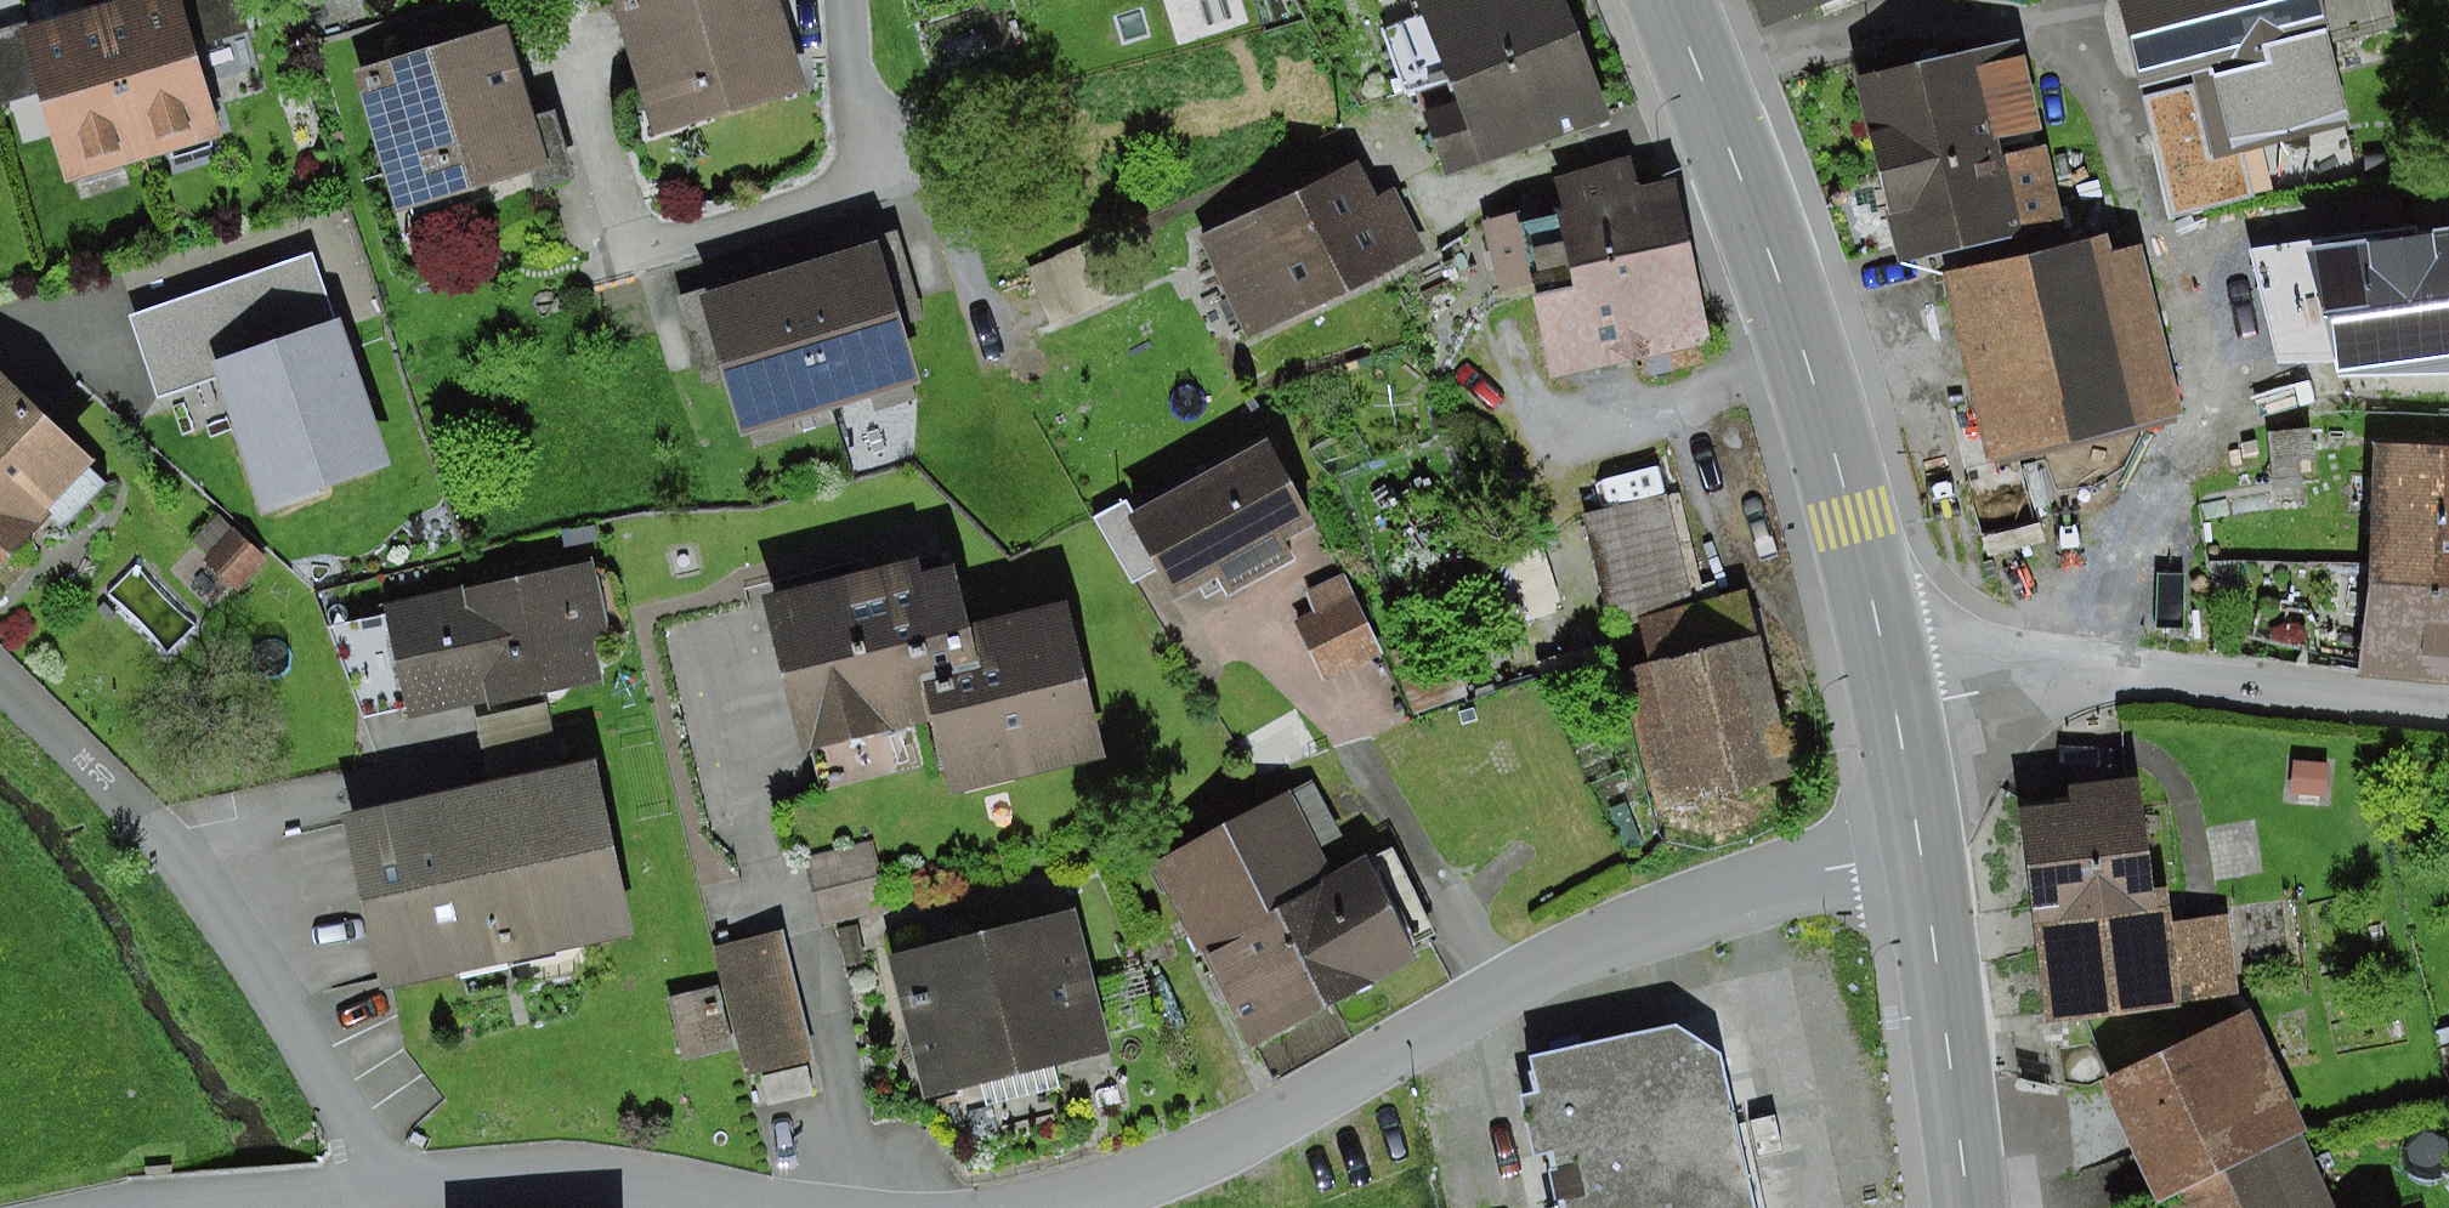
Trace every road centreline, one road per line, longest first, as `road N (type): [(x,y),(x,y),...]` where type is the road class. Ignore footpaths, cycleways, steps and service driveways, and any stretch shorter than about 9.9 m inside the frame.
road 1 (residential): [(1056,1207),(1123,1191),(1201,1157),(1534,965),(1628,925),(1792,877),(1920,852)]
road 2 (primary): [(1889,676),(1816,396),(1754,200),(1668,0)]
road 3 (residential): [(385,1189),(159,836),(0,686)]
road 4 (residential): [(1889,676),(2146,670),(2448,703)]
road 5 (residential): [(385,1189),(564,1173),(771,1207)]
road 6 (primary): [(1969,1207),(1920,852)]
road 7 (primary): [(1920,852),(1889,676)]

